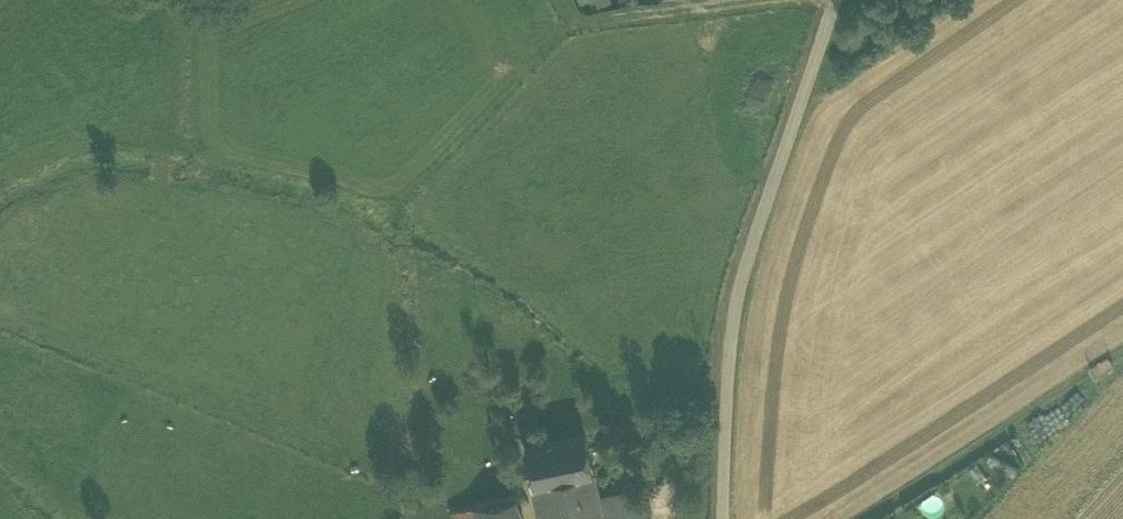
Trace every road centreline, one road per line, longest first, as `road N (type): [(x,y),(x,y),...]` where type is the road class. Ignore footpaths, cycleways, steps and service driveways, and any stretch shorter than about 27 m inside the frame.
road 1 (residential): [(726,518),(732,306),(833,0)]
road 2 (track): [(1122,352),(861,518)]

